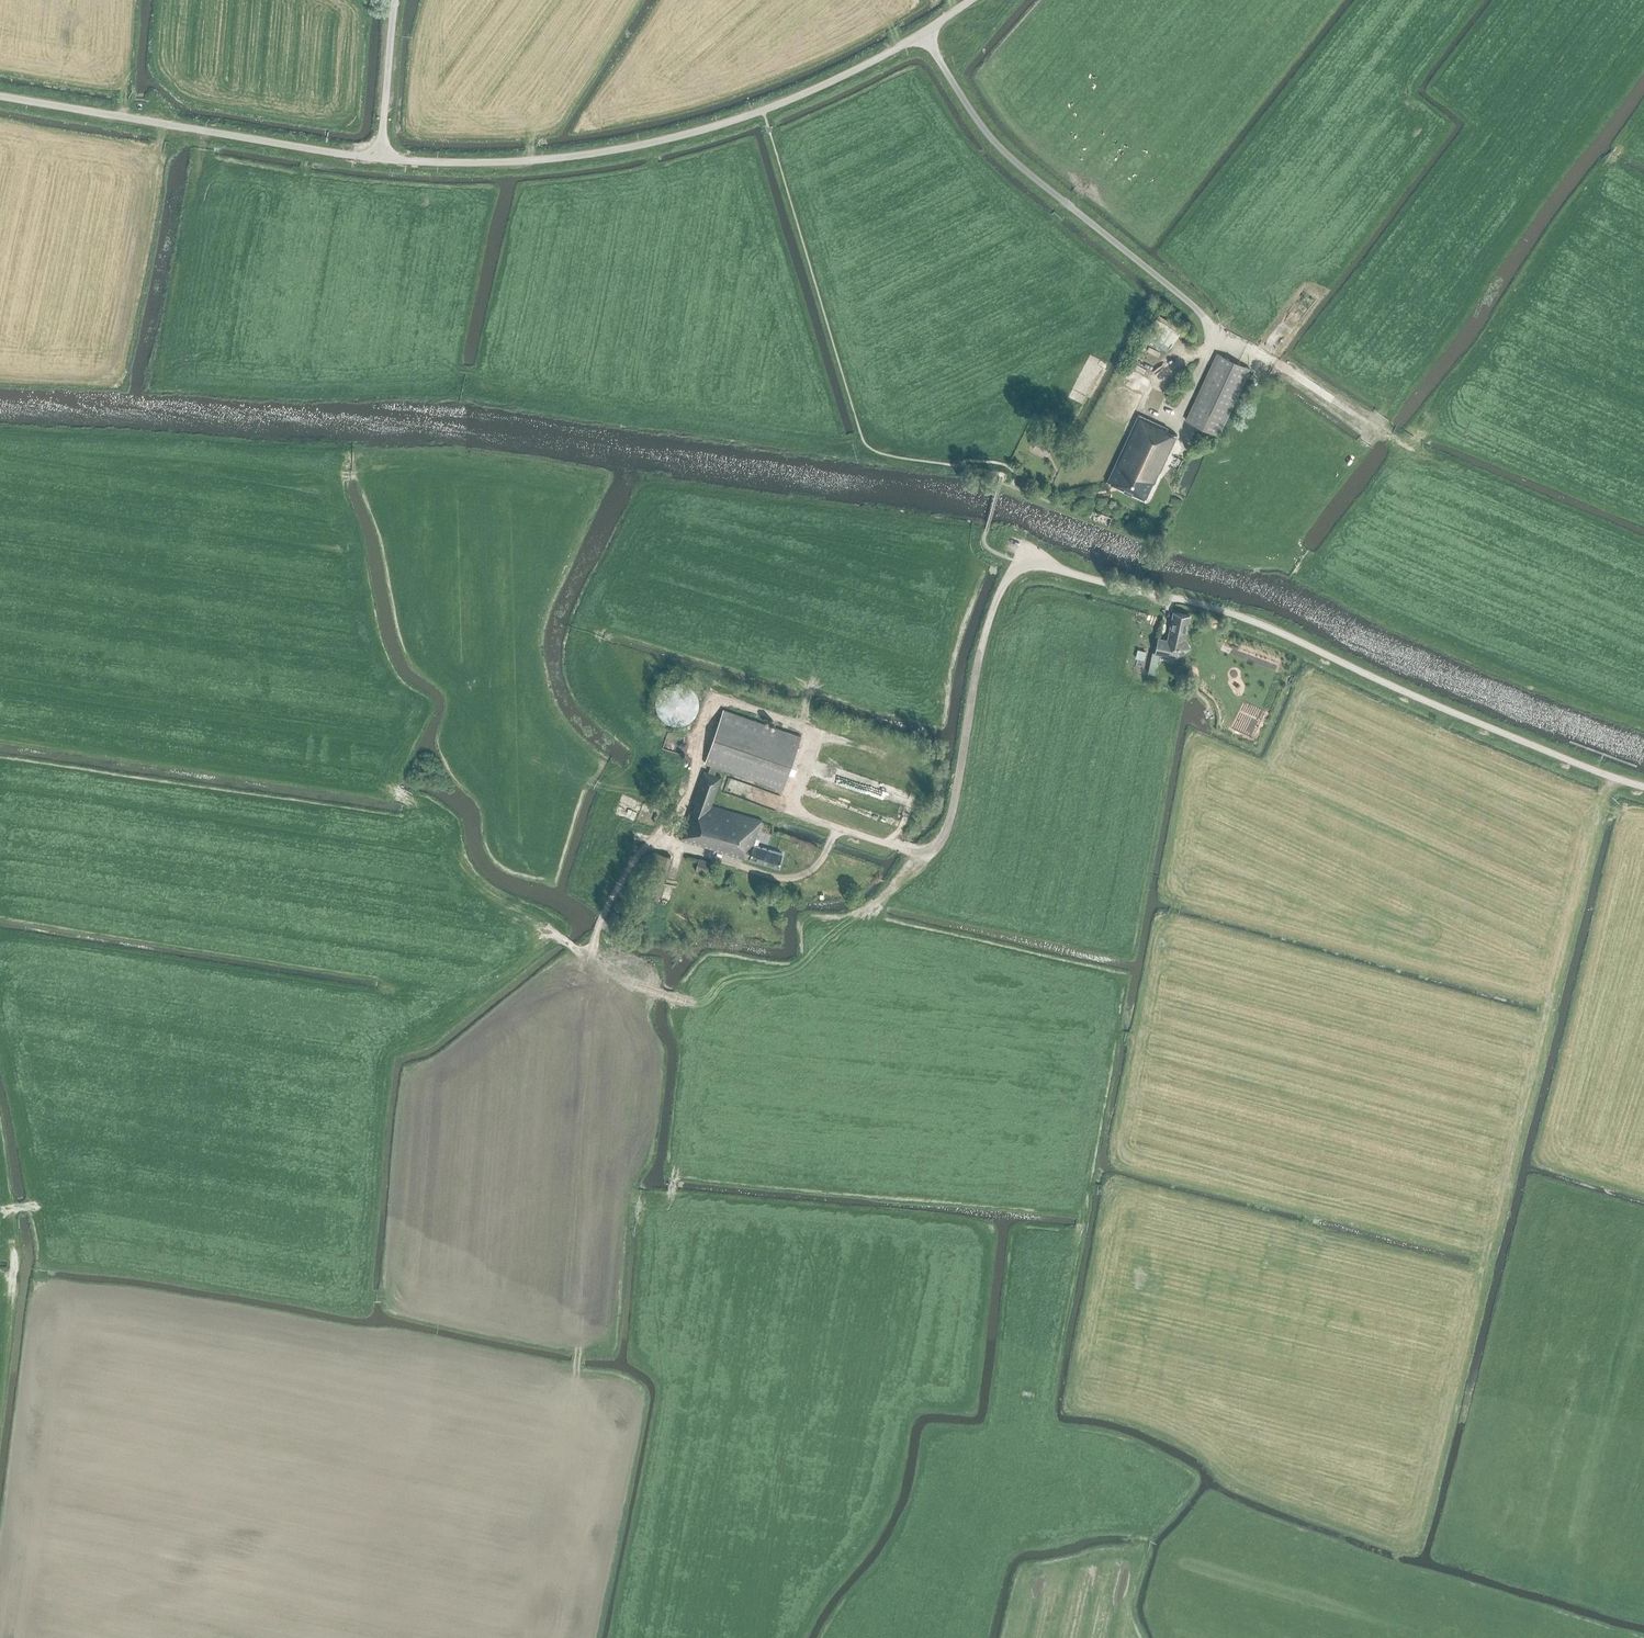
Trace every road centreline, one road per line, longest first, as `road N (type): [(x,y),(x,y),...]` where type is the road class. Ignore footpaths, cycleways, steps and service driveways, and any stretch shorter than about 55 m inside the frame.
road 1 (unclassified): [(762,111),(577,157),(438,162),(0,96)]
road 2 (unclassified): [(1643,787),(1441,707),(1267,626),(1023,559)]
road 3 (unclassified): [(762,111),(923,36),(972,0)]

